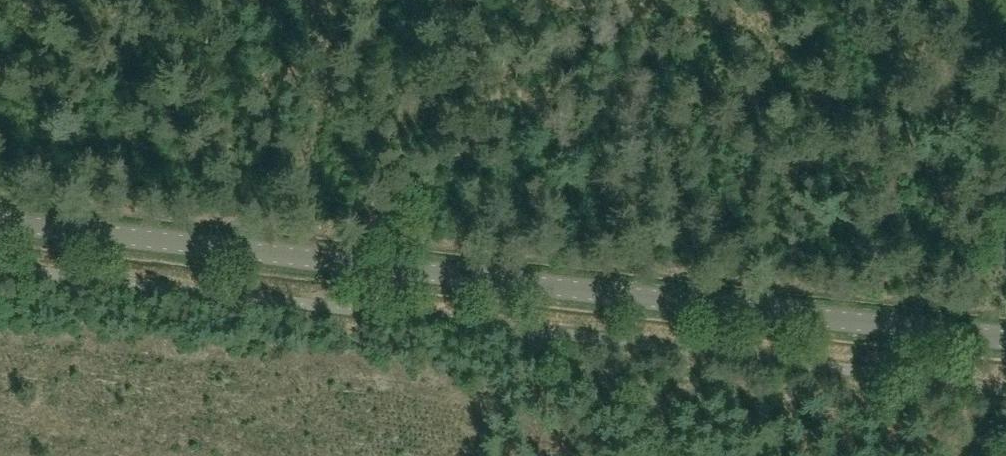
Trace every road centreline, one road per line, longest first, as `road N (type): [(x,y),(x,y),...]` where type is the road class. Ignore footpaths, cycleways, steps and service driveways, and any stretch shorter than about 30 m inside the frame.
road 1 (tertiary): [(1005,340),(0,222)]

